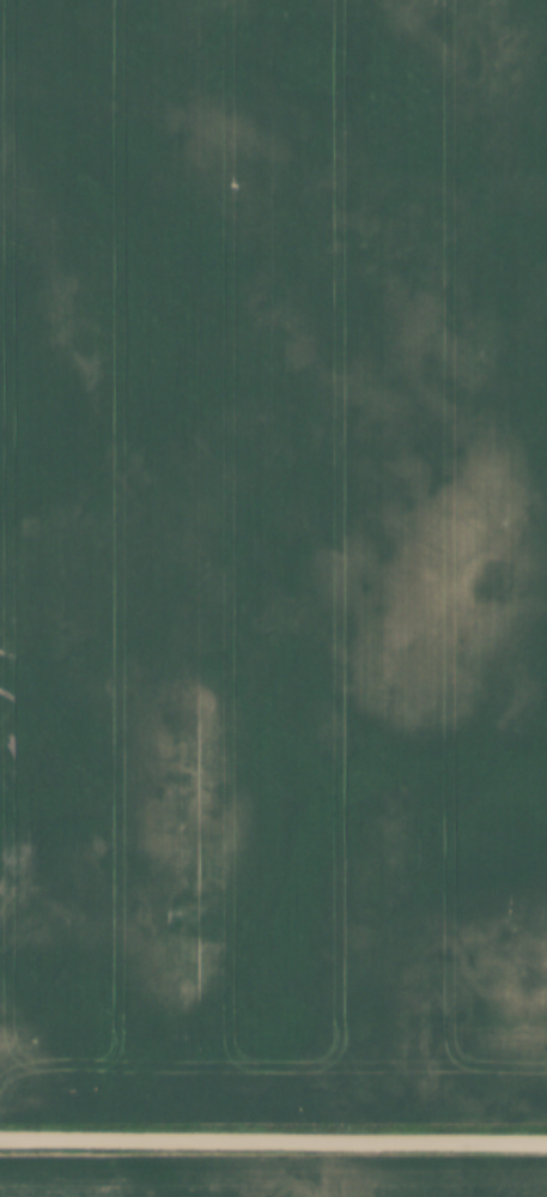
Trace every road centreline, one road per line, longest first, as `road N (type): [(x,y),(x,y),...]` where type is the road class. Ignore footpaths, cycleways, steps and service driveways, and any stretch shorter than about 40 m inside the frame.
road 1 (residential): [(546,1139),(0,1139)]

